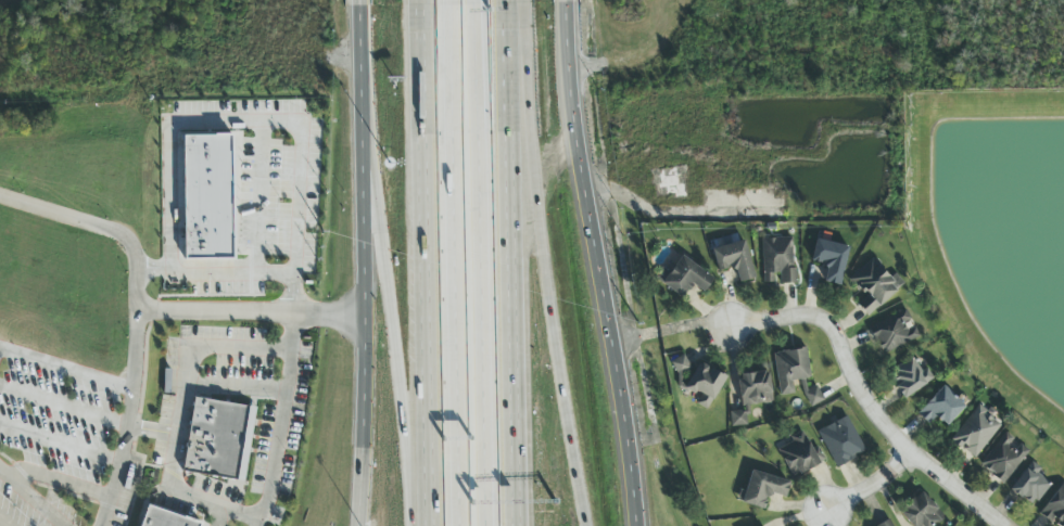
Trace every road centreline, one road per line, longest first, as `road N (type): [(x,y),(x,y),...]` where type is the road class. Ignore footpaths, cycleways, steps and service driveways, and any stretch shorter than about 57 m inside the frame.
road 1 (secondary): [(636,525),(568,69),(566,2)]
road 2 (motorway): [(446,0),(456,525)]
road 3 (motorway): [(484,525),(474,0)]
road 4 (motorway): [(536,525),(566,2)]
road 5 (motorway): [(522,525),(512,3)]
road 6 (motorway): [(420,5),(429,525)]
road 7 (secondary): [(359,7),(360,525)]
road 8 (motorway): [(360,60),(414,525)]
road 9 (residential): [(1001,525),(885,429),(827,324),(800,316),(730,330)]

